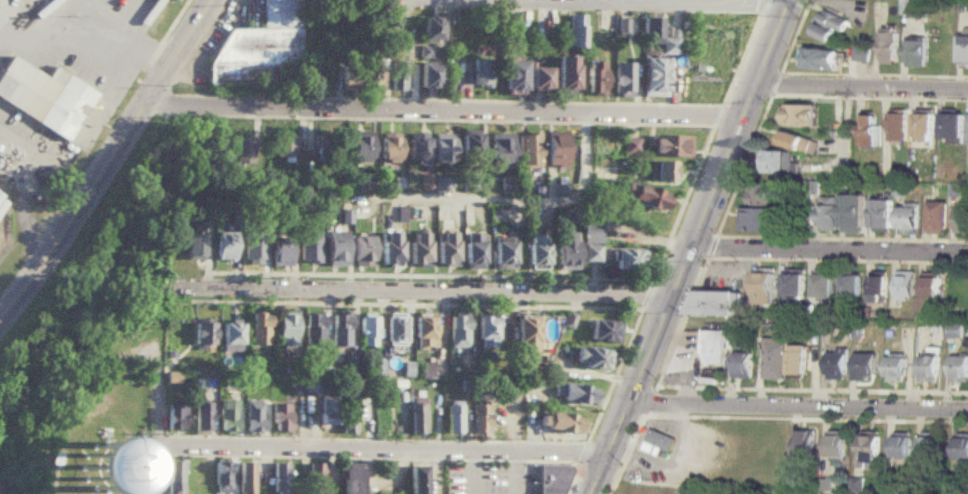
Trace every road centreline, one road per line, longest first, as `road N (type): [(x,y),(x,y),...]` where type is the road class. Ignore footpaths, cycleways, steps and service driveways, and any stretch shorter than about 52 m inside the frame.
road 1 (residential): [(743,119),(143,107)]
road 2 (residential): [(676,288),(141,290)]
road 3 (secondary): [(589,493),(791,0)]
road 4 (residential): [(606,453),(171,447)]
road 5 (secondary): [(211,0),(0,322)]
road 6 (residential): [(788,7),(439,2)]
road 7 (residential): [(967,411),(627,405)]
road 8 (residential): [(967,253),(691,250)]
road 9 (residential): [(967,90),(757,86)]

